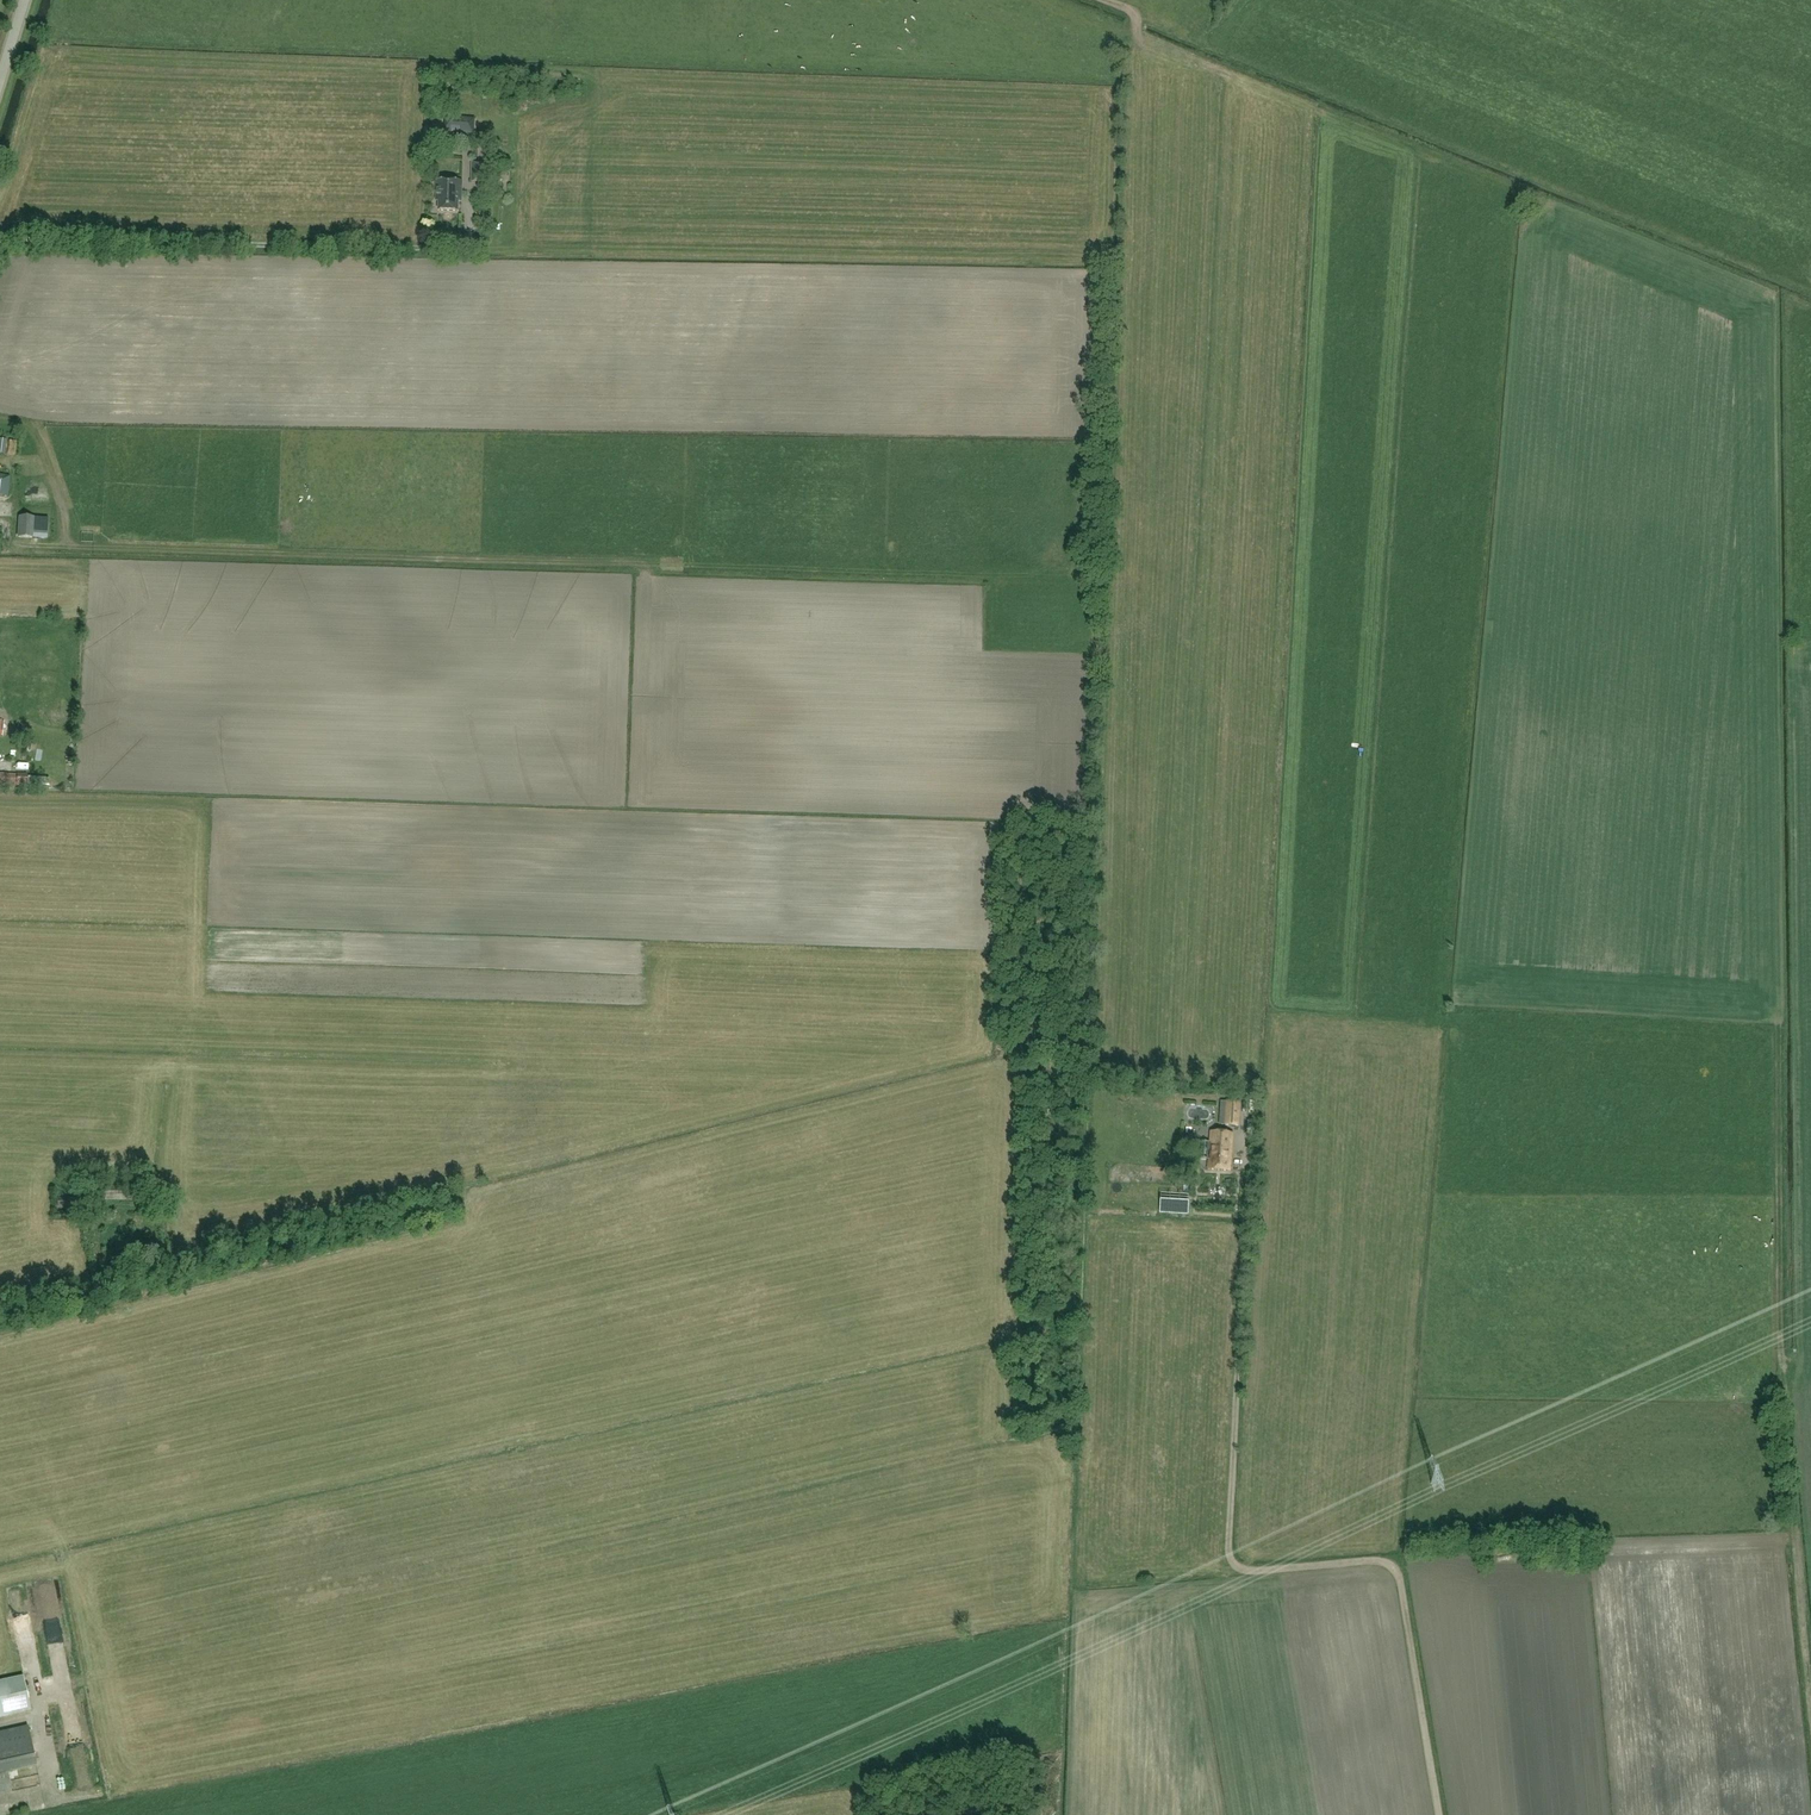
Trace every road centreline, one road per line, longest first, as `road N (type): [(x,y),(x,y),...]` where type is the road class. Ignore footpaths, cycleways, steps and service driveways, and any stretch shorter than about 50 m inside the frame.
road 1 (track): [(0,239),(470,247),(470,198)]

